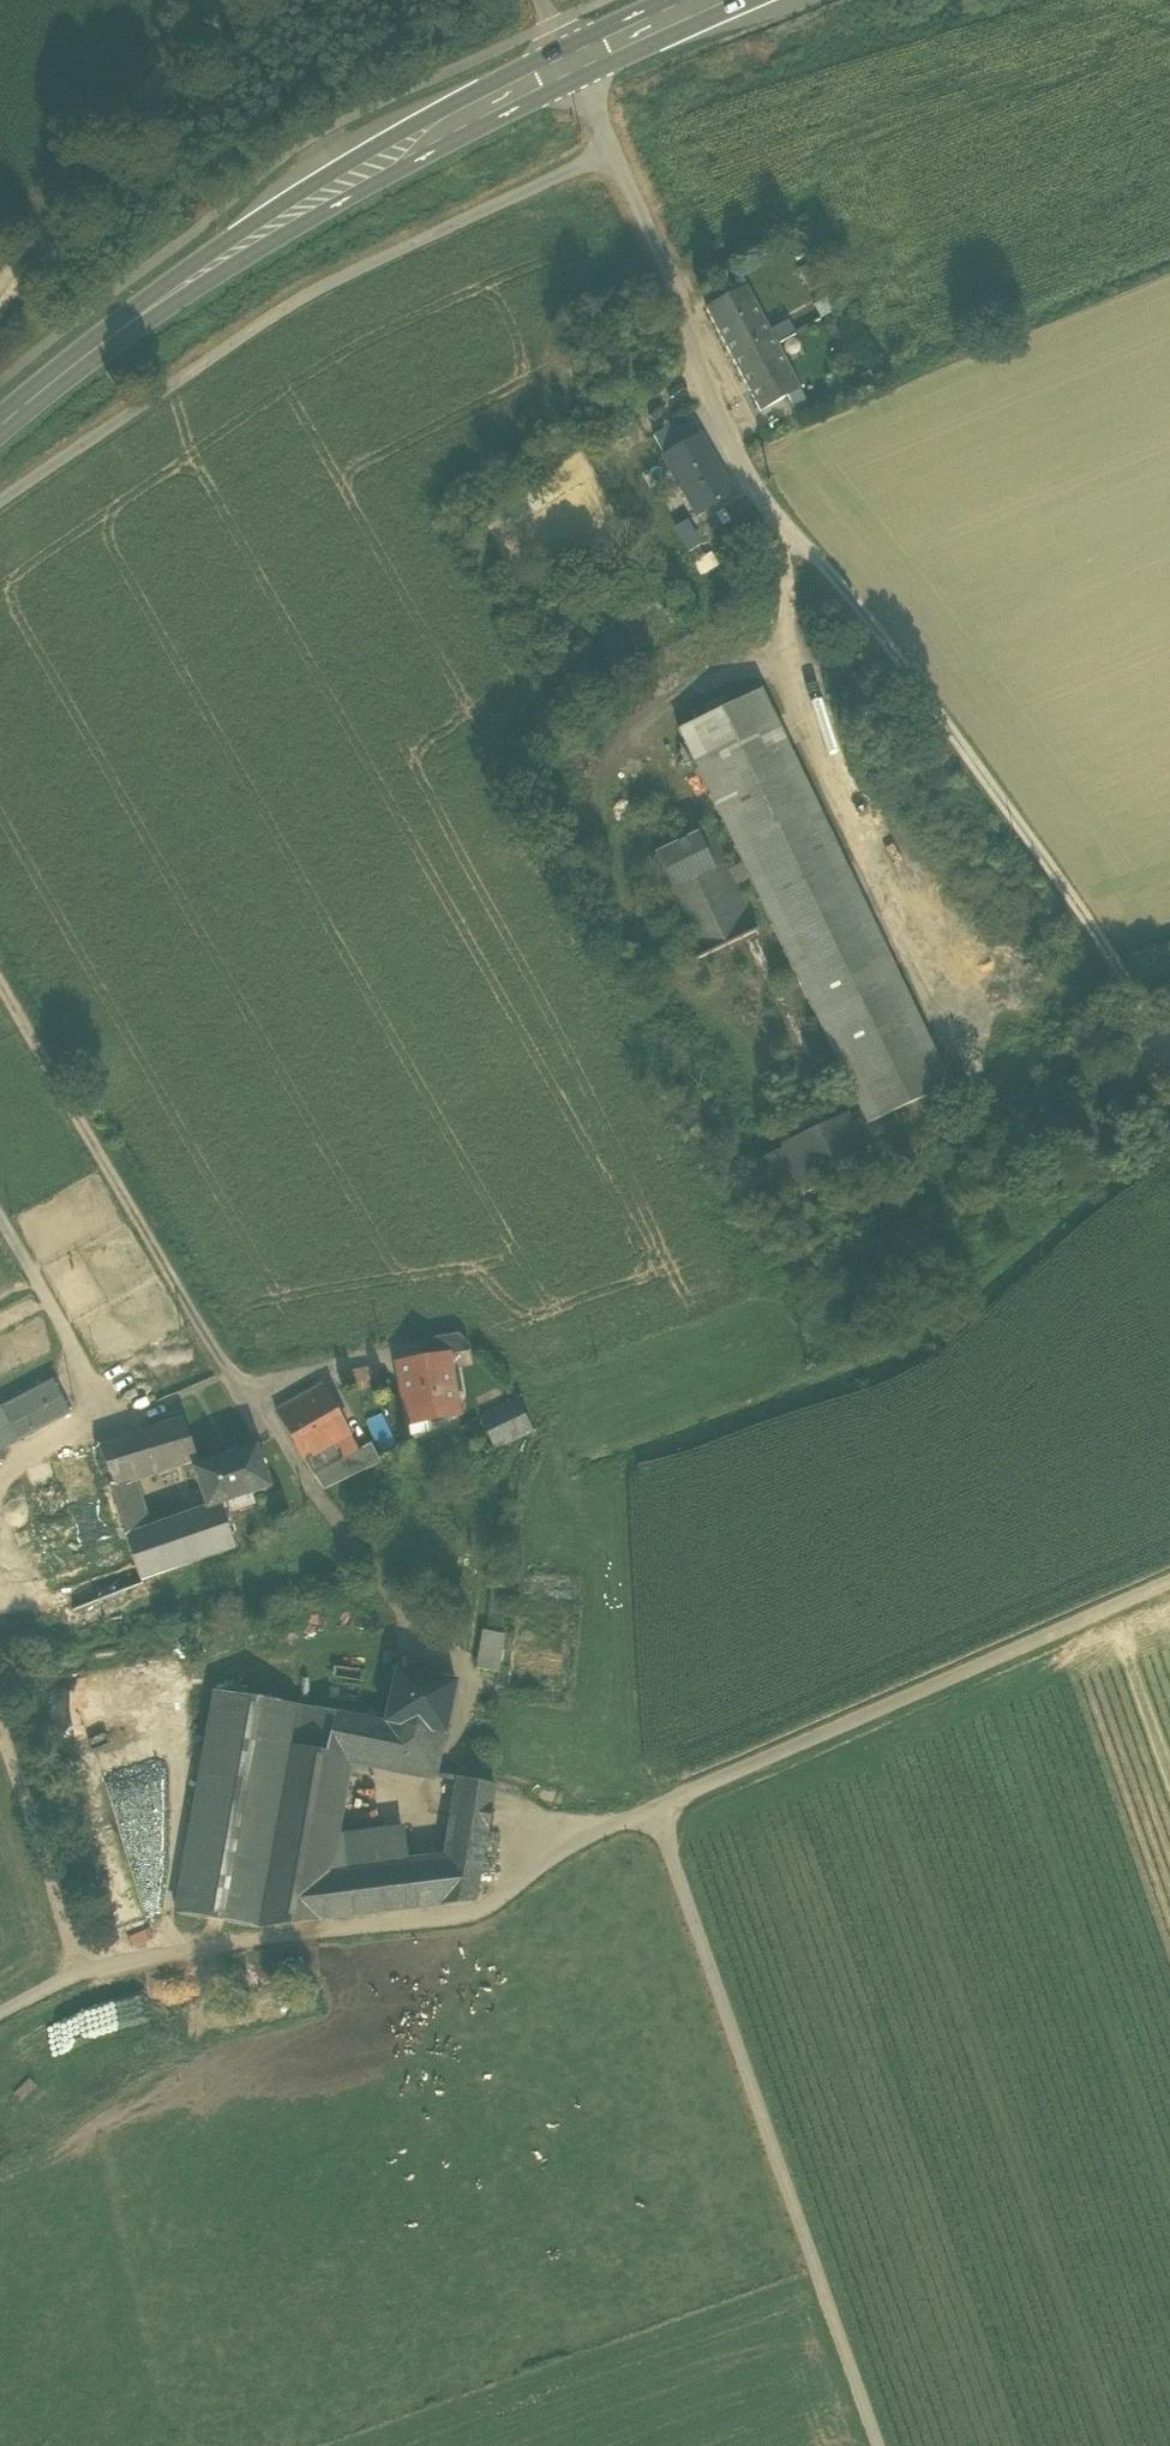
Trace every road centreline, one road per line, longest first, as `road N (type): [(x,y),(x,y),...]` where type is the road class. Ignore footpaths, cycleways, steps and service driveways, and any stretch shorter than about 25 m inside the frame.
road 1 (unclassified): [(0,2014),(84,1968),(475,1911),(648,1810),(1169,1580)]
road 2 (unclassified): [(615,156),(739,447),(1169,1039)]
road 3 (unclassified): [(0,984),(270,1446),(326,1507),(392,1607)]
road 4 (unclassified): [(615,156),(300,298),(0,501)]
road 5 (primary): [(0,427),(136,320),(332,192),(572,63)]
road 6 (track): [(648,1810),(875,2445)]
road 7 (track): [(0,1688),(84,1968)]
road 8 (unclassified): [(0,1215),(116,1420)]
road 9 (primary): [(572,63),(717,0)]
road 10 (track): [(116,1420),(33,1450),(0,1480)]

